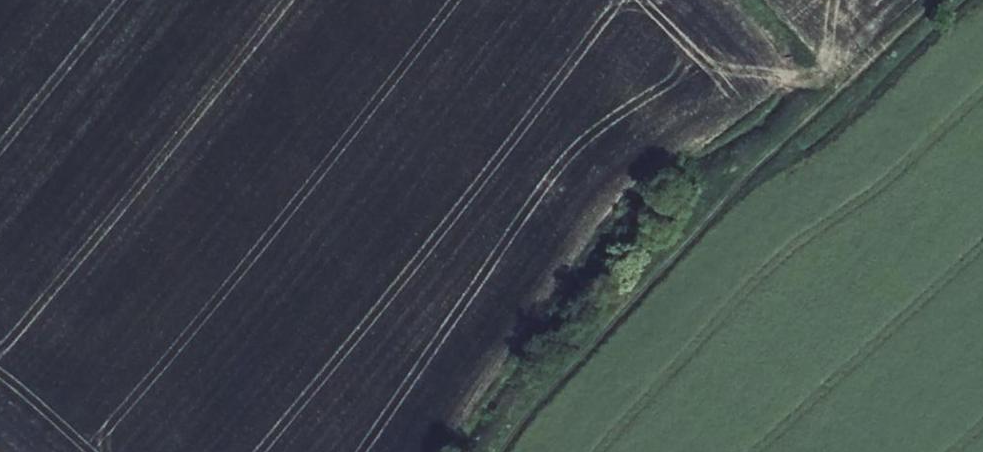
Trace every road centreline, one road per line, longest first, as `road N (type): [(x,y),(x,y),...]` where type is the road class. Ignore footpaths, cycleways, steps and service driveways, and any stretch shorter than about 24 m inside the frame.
road 1 (track): [(509,451),(978,0)]

